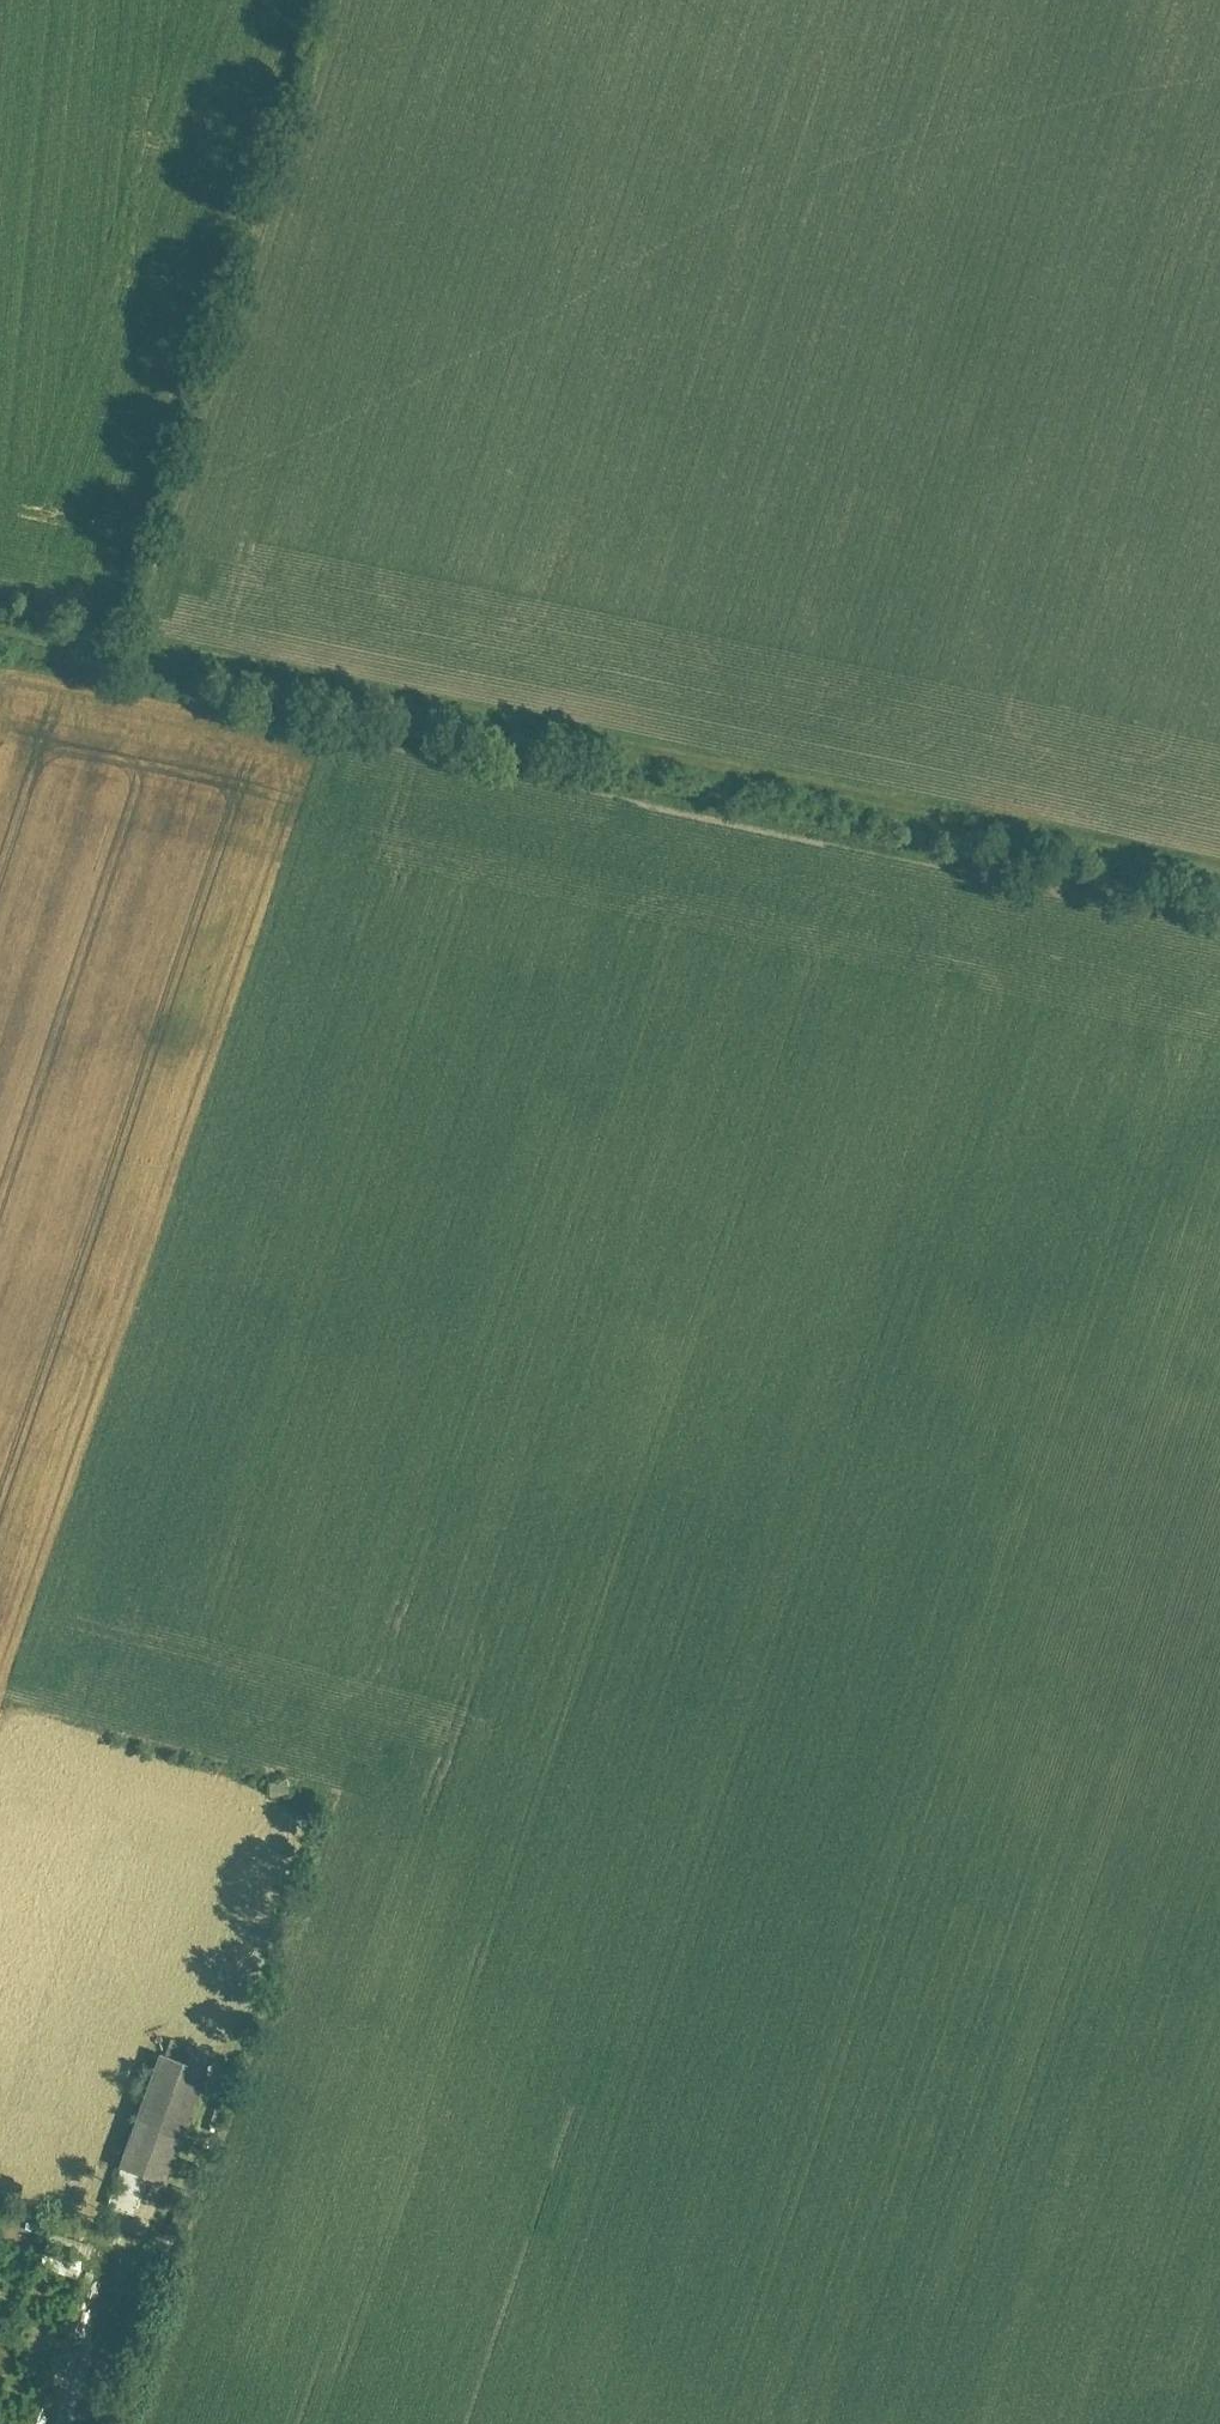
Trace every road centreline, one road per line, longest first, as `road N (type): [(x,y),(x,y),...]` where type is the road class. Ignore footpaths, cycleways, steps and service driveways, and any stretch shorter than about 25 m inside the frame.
road 1 (track): [(0,628),(1219,871)]

